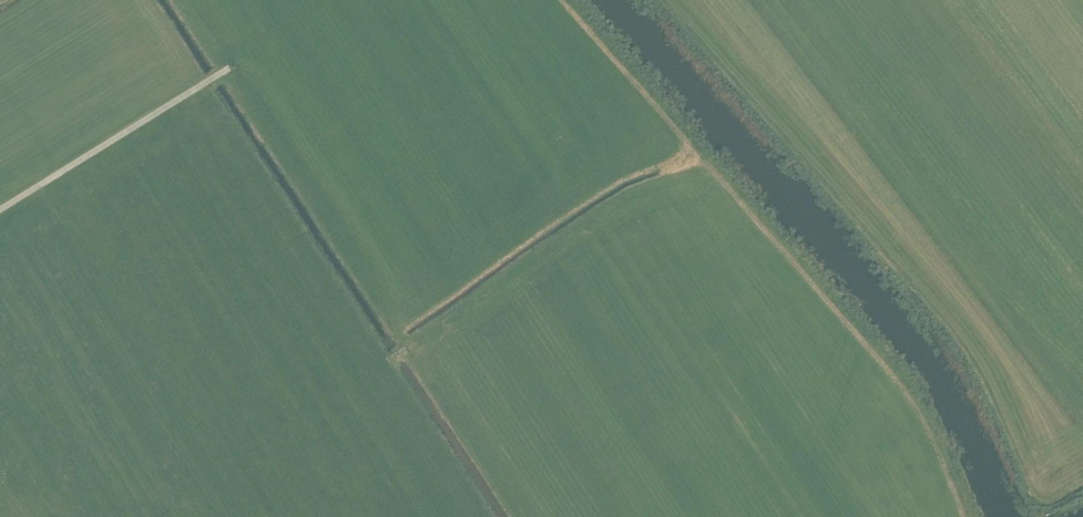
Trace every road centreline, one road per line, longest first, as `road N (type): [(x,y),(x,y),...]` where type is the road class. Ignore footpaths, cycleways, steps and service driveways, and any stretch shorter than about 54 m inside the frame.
road 1 (track): [(0,207),(226,69)]

